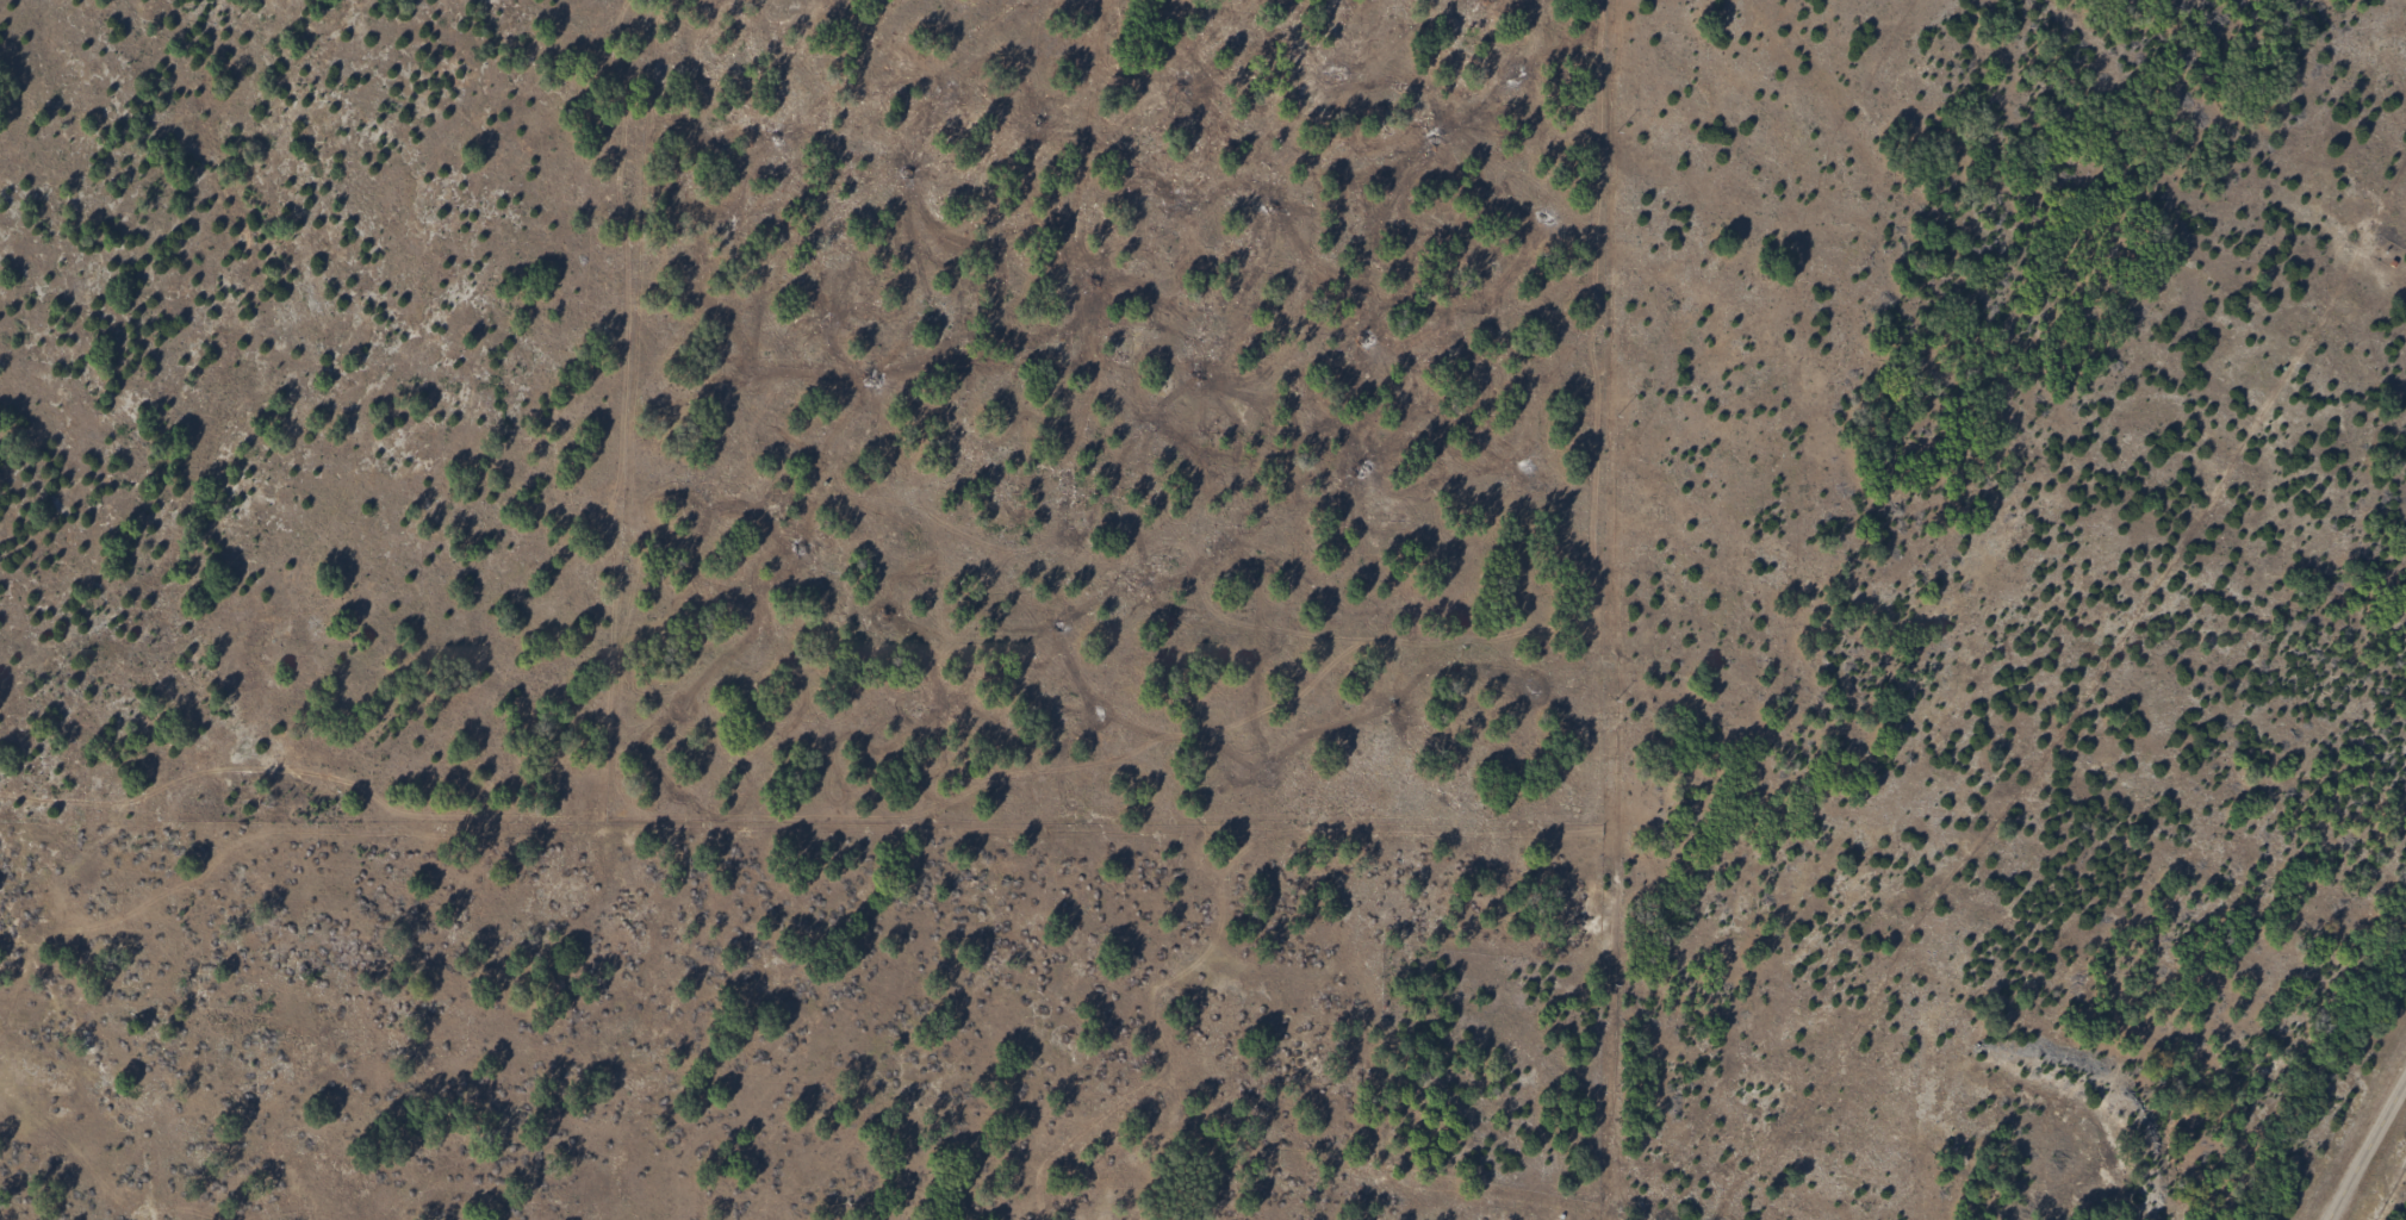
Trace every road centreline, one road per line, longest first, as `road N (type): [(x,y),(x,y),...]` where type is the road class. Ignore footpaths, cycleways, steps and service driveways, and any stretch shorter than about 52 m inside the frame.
road 1 (secondary): [(2331,1219),(2405,1084)]

